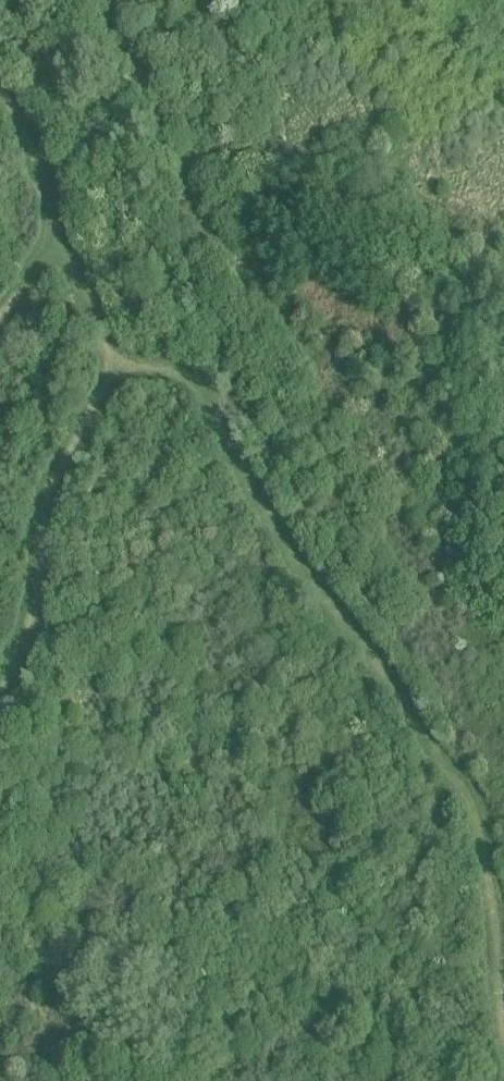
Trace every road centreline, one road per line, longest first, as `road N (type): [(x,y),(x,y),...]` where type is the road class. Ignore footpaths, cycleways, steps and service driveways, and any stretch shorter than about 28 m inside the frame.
road 1 (track): [(503,990),(498,914),(463,789),(233,466),(201,366),(110,361)]
road 2 (track): [(110,361),(45,497),(31,617),(0,692)]
road 3 (track): [(56,239),(26,139),(0,95)]
road 4 (track): [(110,361),(108,317),(56,239)]

